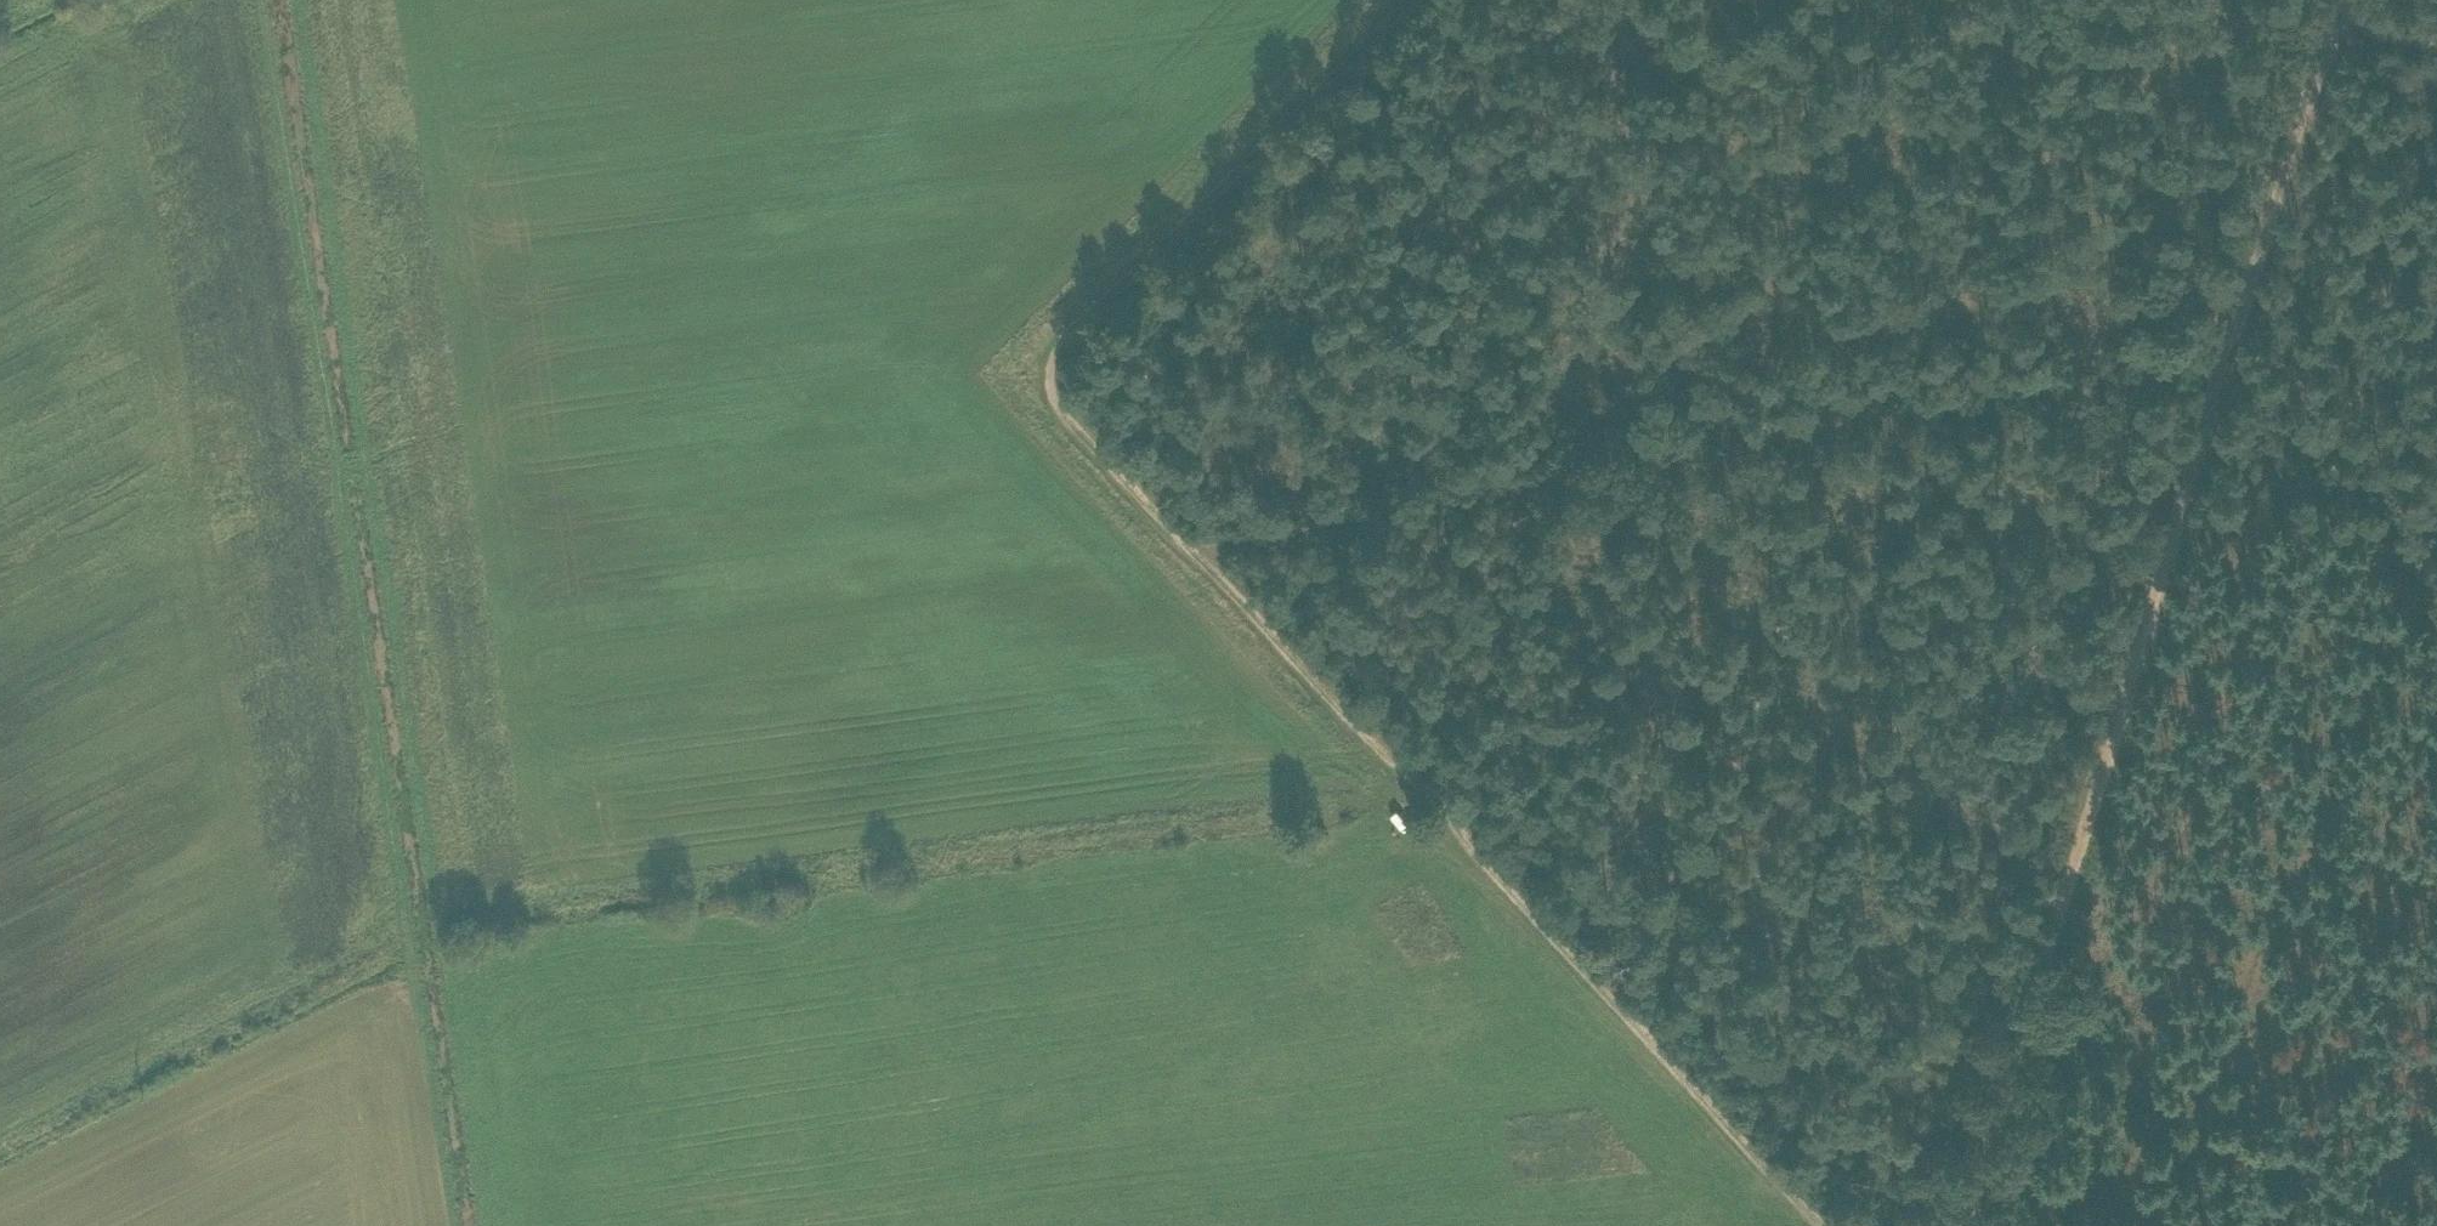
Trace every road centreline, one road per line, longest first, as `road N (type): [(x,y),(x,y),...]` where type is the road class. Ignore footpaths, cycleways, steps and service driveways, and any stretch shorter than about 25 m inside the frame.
road 1 (track): [(1203,553),(1832,1225)]
road 2 (track): [(1959,1225),(2218,372)]
road 3 (track): [(1438,499),(2166,371),(2218,372)]
road 4 (track): [(1411,0),(1054,356),(1053,390),(1068,417),(1203,553)]
road 5 (track): [(1583,0),(1442,451),(1438,499)]
road 6 (track): [(2218,372),(2274,222),(2332,18)]
road 7 (track): [(1203,553),(1438,499)]

